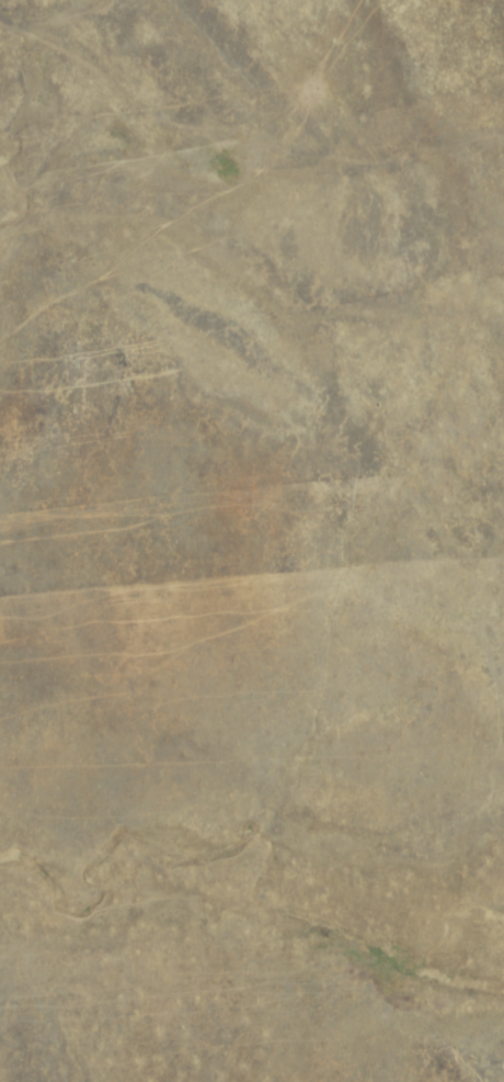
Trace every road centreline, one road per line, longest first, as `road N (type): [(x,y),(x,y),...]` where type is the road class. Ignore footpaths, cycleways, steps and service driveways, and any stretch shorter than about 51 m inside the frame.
road 1 (track): [(0,40),(244,161),(448,155),(503,144)]

